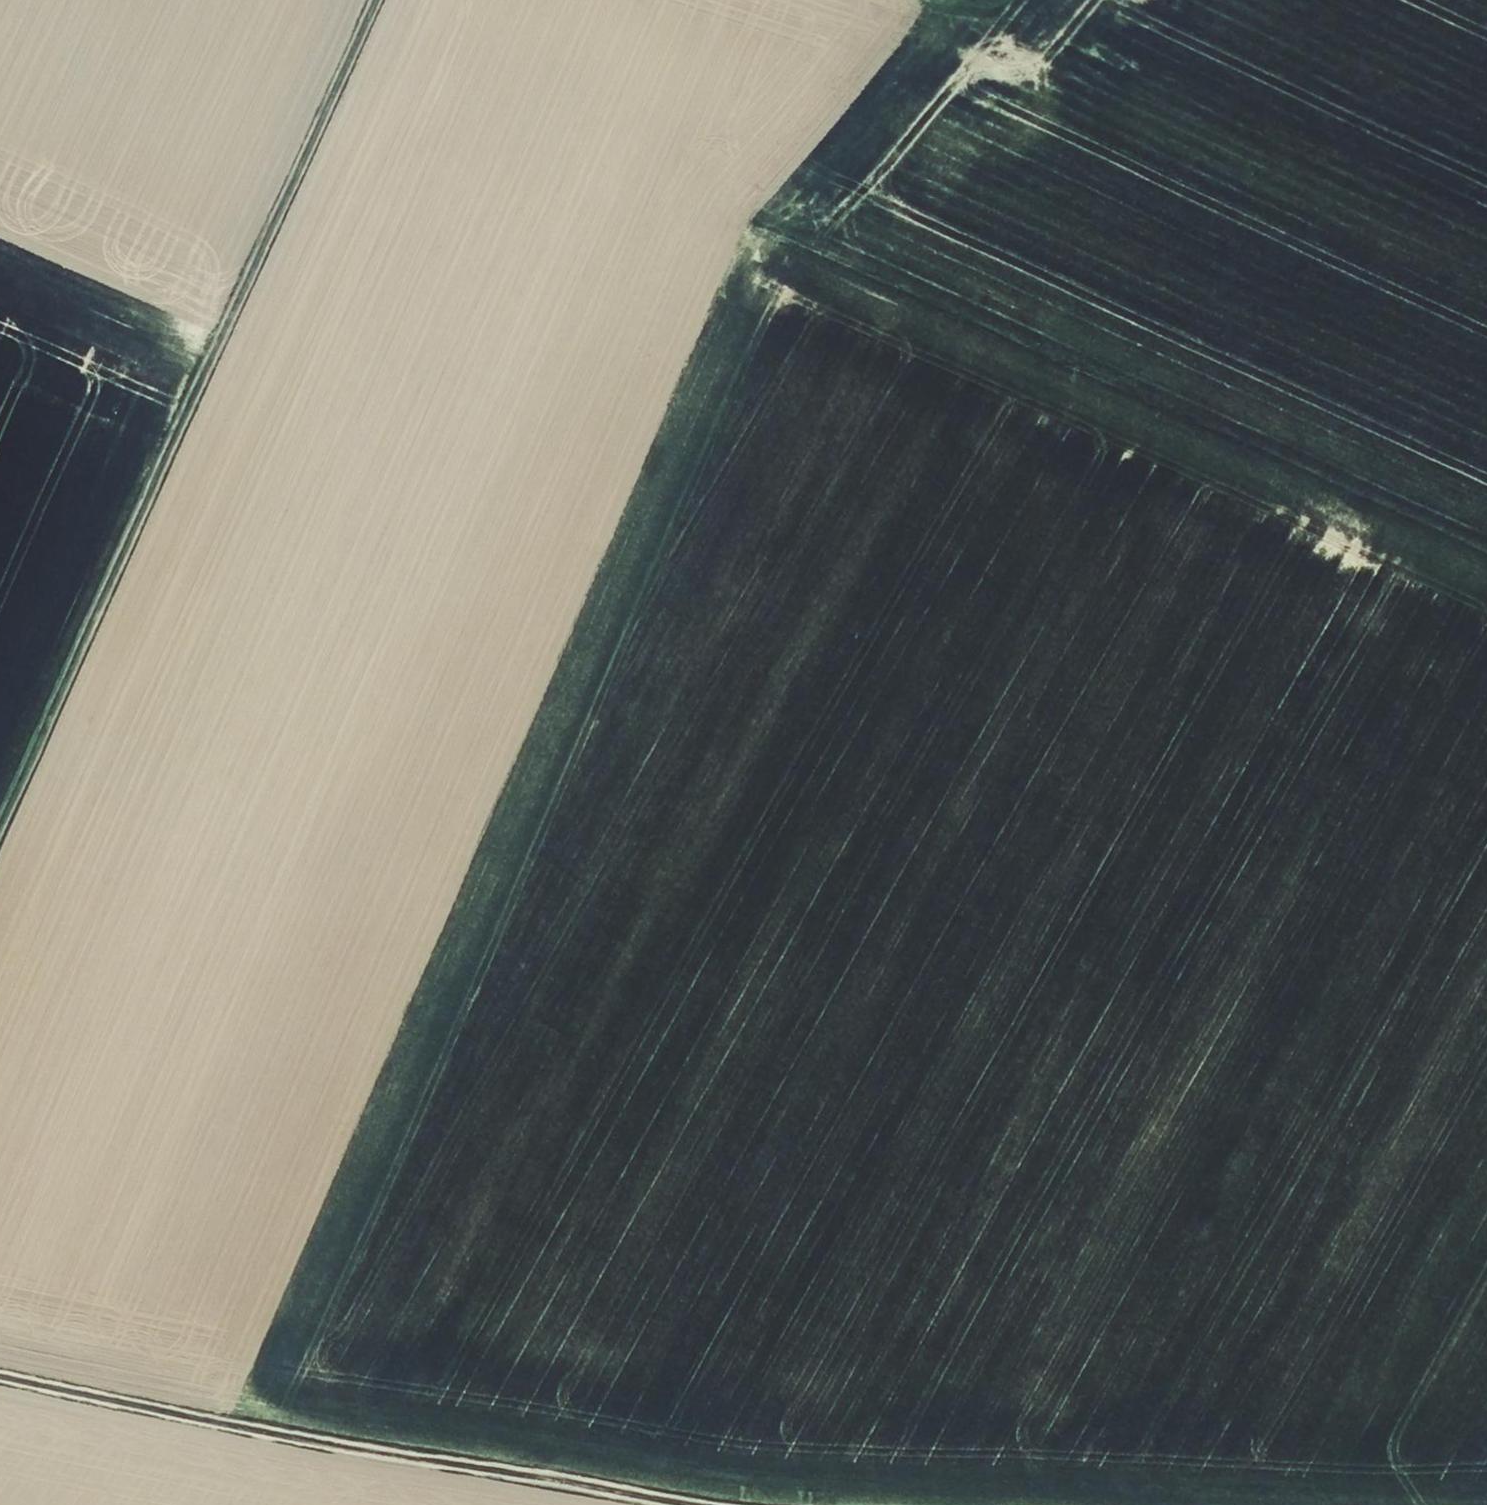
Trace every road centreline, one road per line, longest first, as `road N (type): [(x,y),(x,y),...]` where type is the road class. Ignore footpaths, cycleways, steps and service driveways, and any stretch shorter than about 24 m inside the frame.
road 1 (track): [(0,842),(370,0)]
road 2 (track): [(0,1374),(645,1504)]

